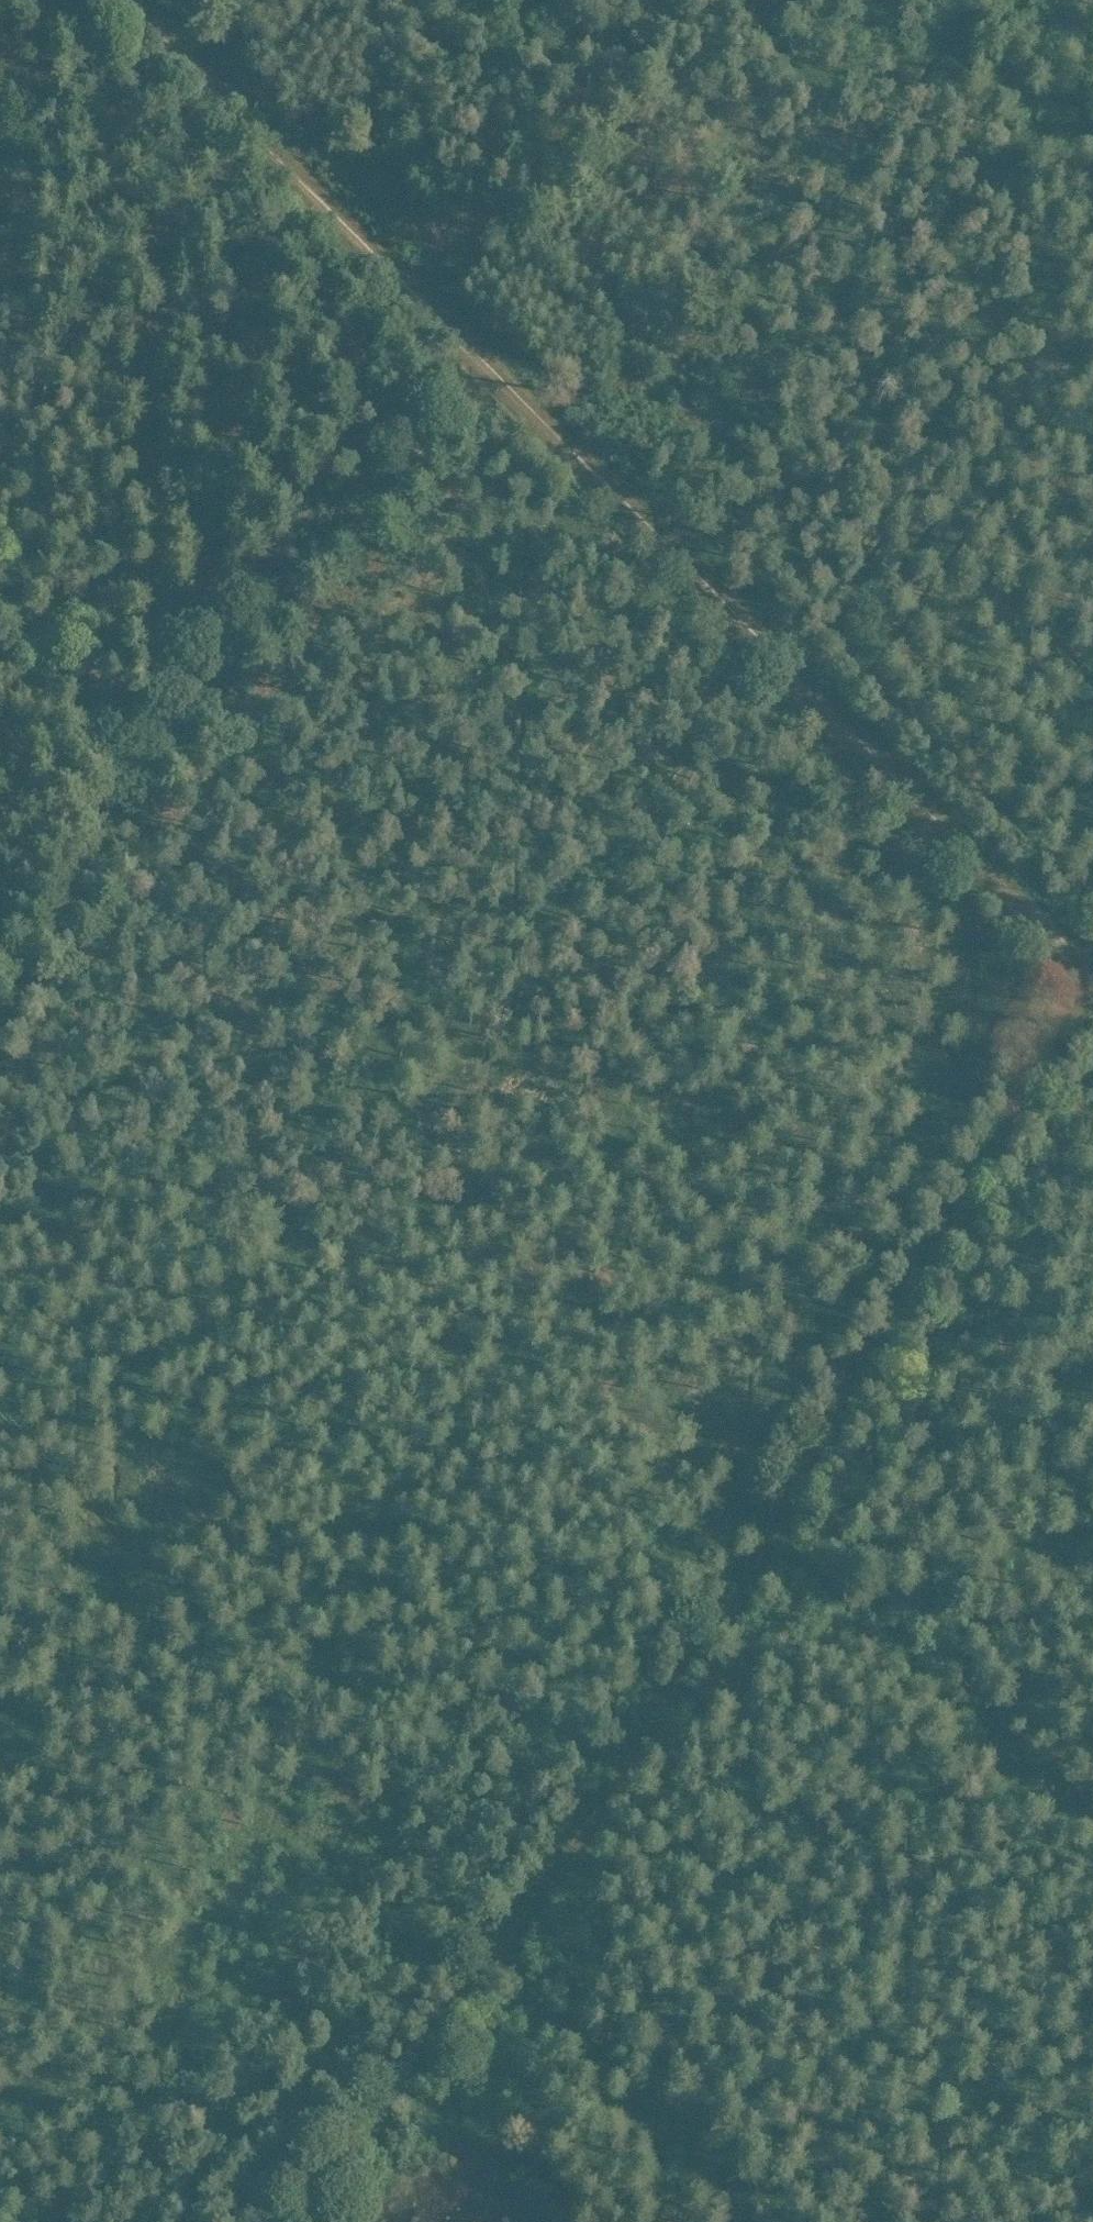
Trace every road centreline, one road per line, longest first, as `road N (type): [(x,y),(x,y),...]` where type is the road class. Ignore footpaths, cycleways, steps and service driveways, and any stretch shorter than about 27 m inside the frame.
road 1 (track): [(1092,973),(120,0)]

